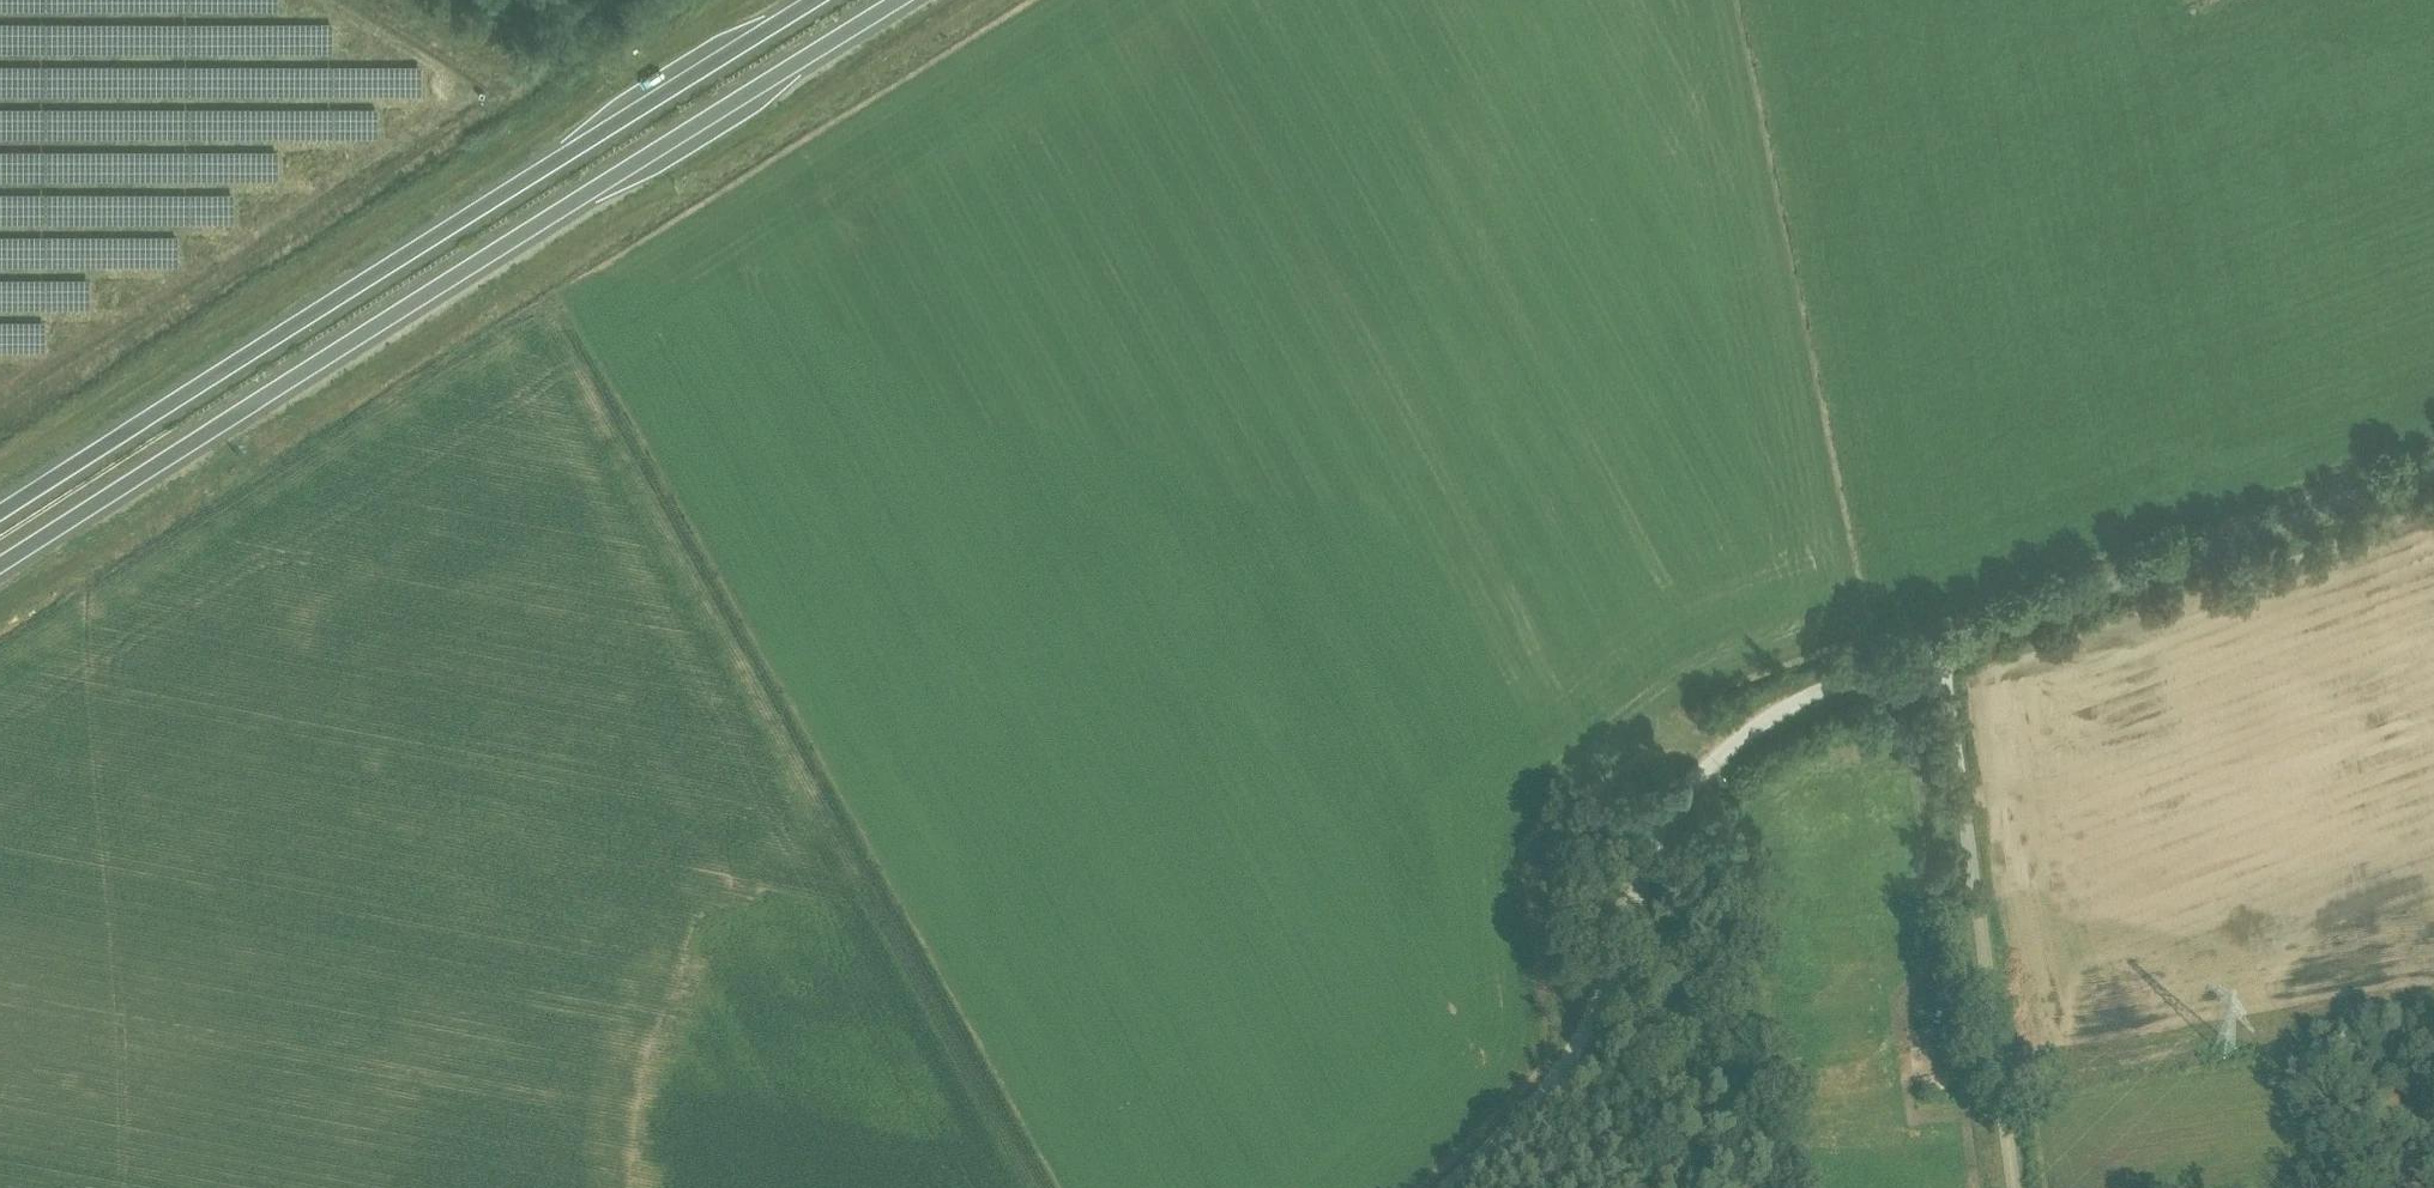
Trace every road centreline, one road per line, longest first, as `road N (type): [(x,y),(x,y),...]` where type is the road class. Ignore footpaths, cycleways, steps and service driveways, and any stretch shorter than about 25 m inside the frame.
road 1 (trunk): [(0,561),(895,0)]
road 2 (trunk): [(814,0),(0,512)]
road 3 (unclassified): [(1431,1187),(1565,1056),(1604,976),(1649,841),(1679,788),(1743,732),(1821,690),(1927,655)]
road 4 (unclassified): [(2008,1187),(1927,655)]
road 5 (unclassified): [(1927,655),(2433,472)]

